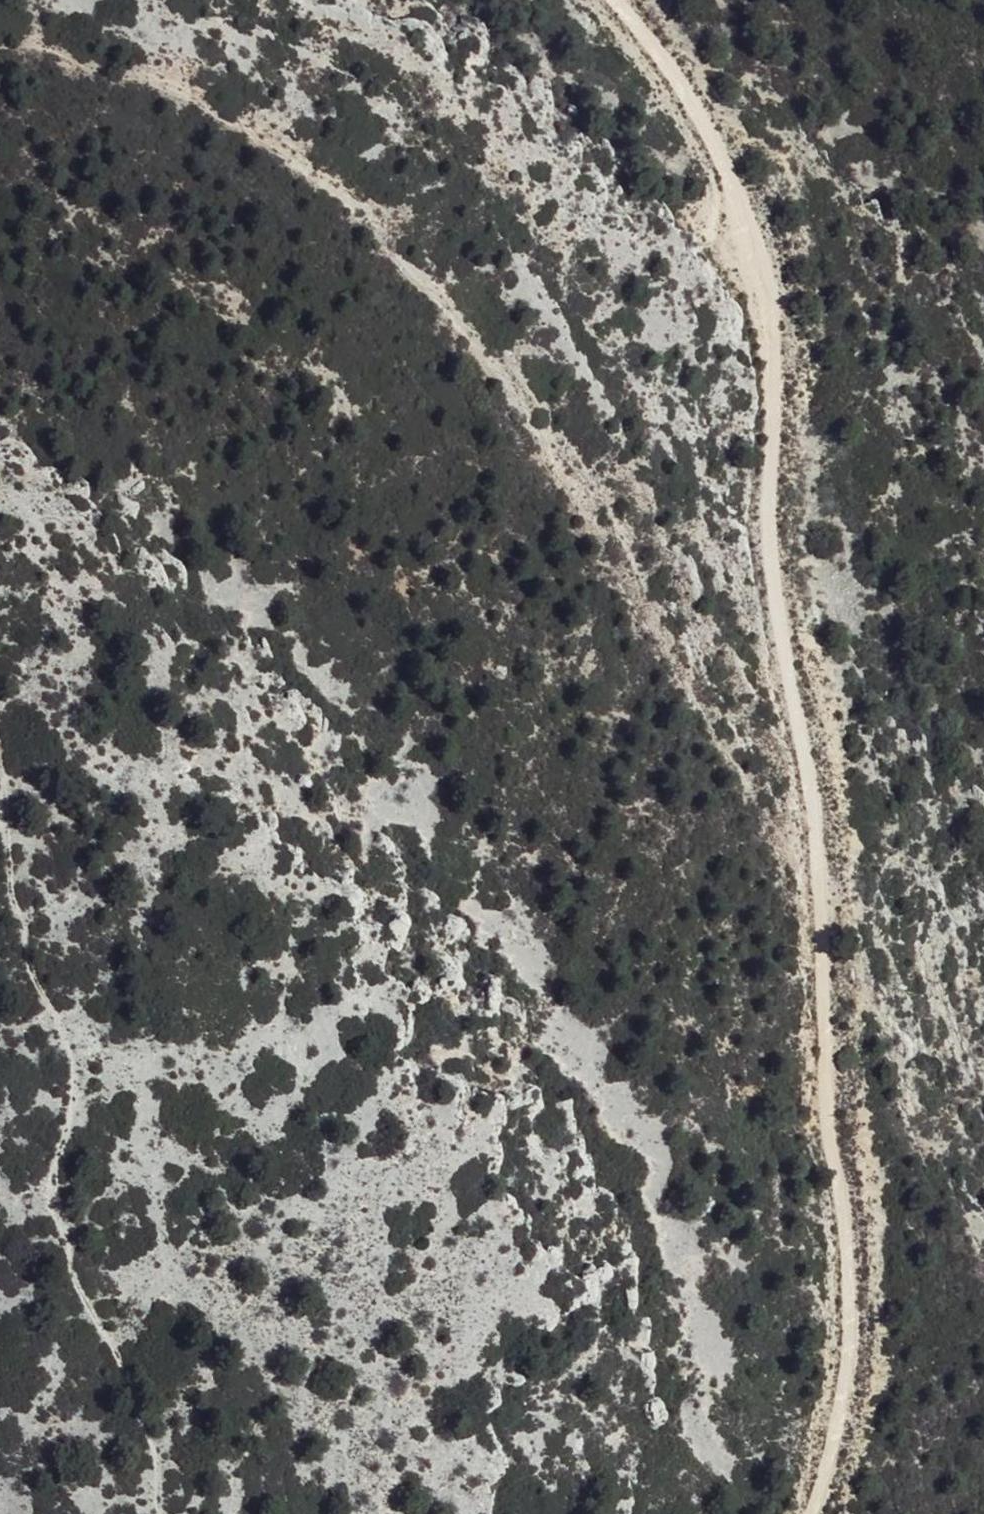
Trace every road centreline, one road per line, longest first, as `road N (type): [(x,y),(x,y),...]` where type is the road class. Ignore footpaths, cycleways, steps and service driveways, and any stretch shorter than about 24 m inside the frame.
road 1 (track): [(804,1513),(824,1466),(853,1299),(810,795),(771,584),(775,287),(742,158),(619,0)]
road 2 (track): [(0,935),(61,1087),(49,1194),(60,1271),(119,1363),(155,1513)]

